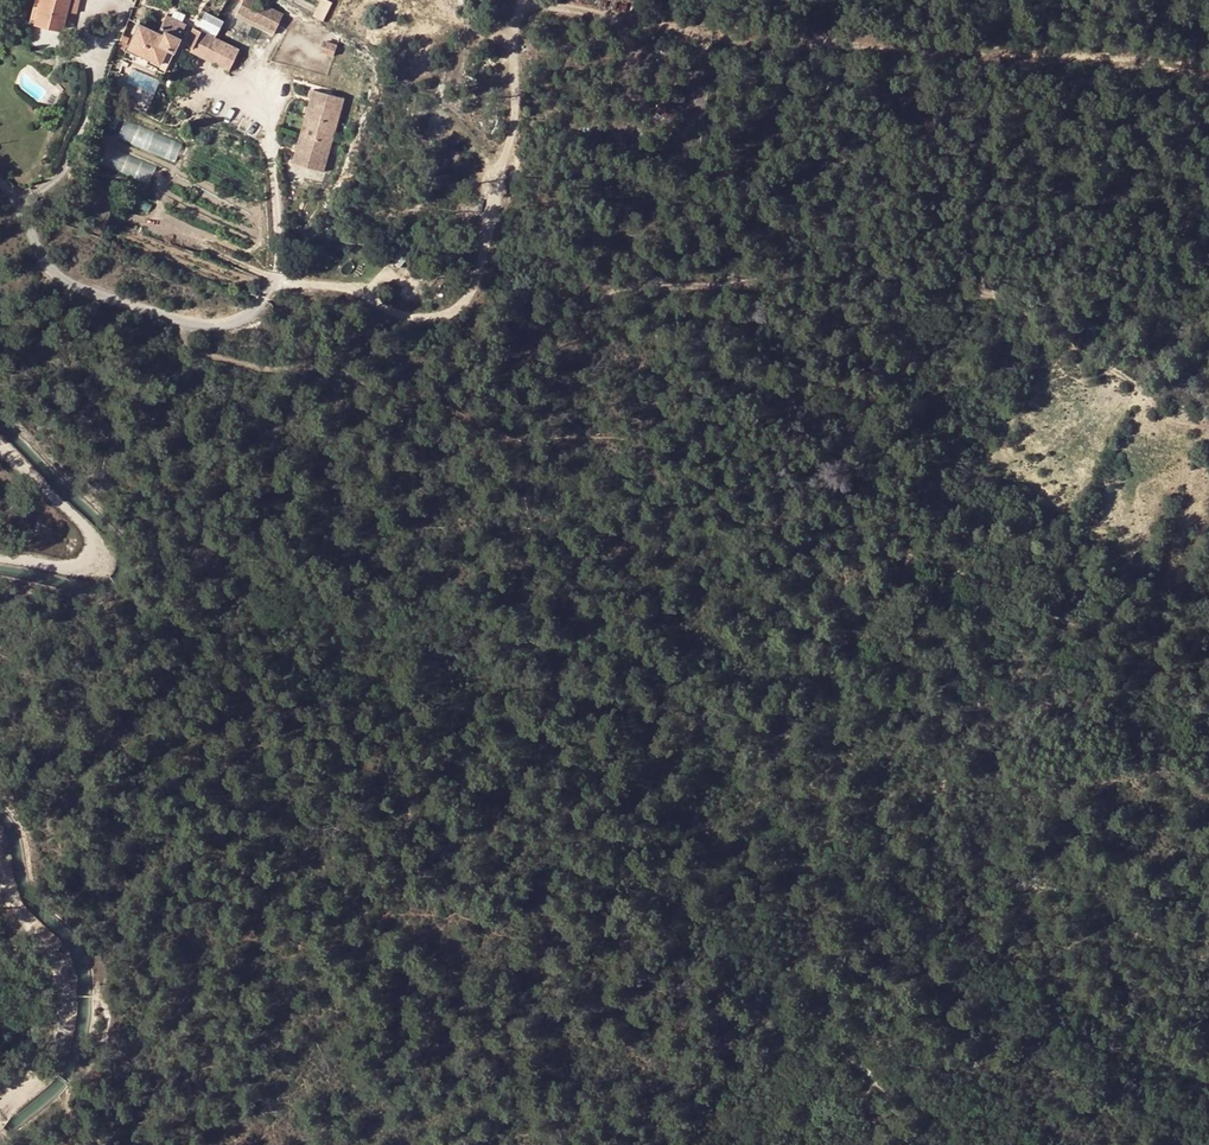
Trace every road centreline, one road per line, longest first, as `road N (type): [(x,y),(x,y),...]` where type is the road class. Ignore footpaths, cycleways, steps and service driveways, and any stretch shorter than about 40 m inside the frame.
road 1 (track): [(0,867),(16,909),(61,972),(69,1021),(53,1069),(0,1117)]
road 2 (track): [(0,444),(111,563),(93,575),(0,560)]

